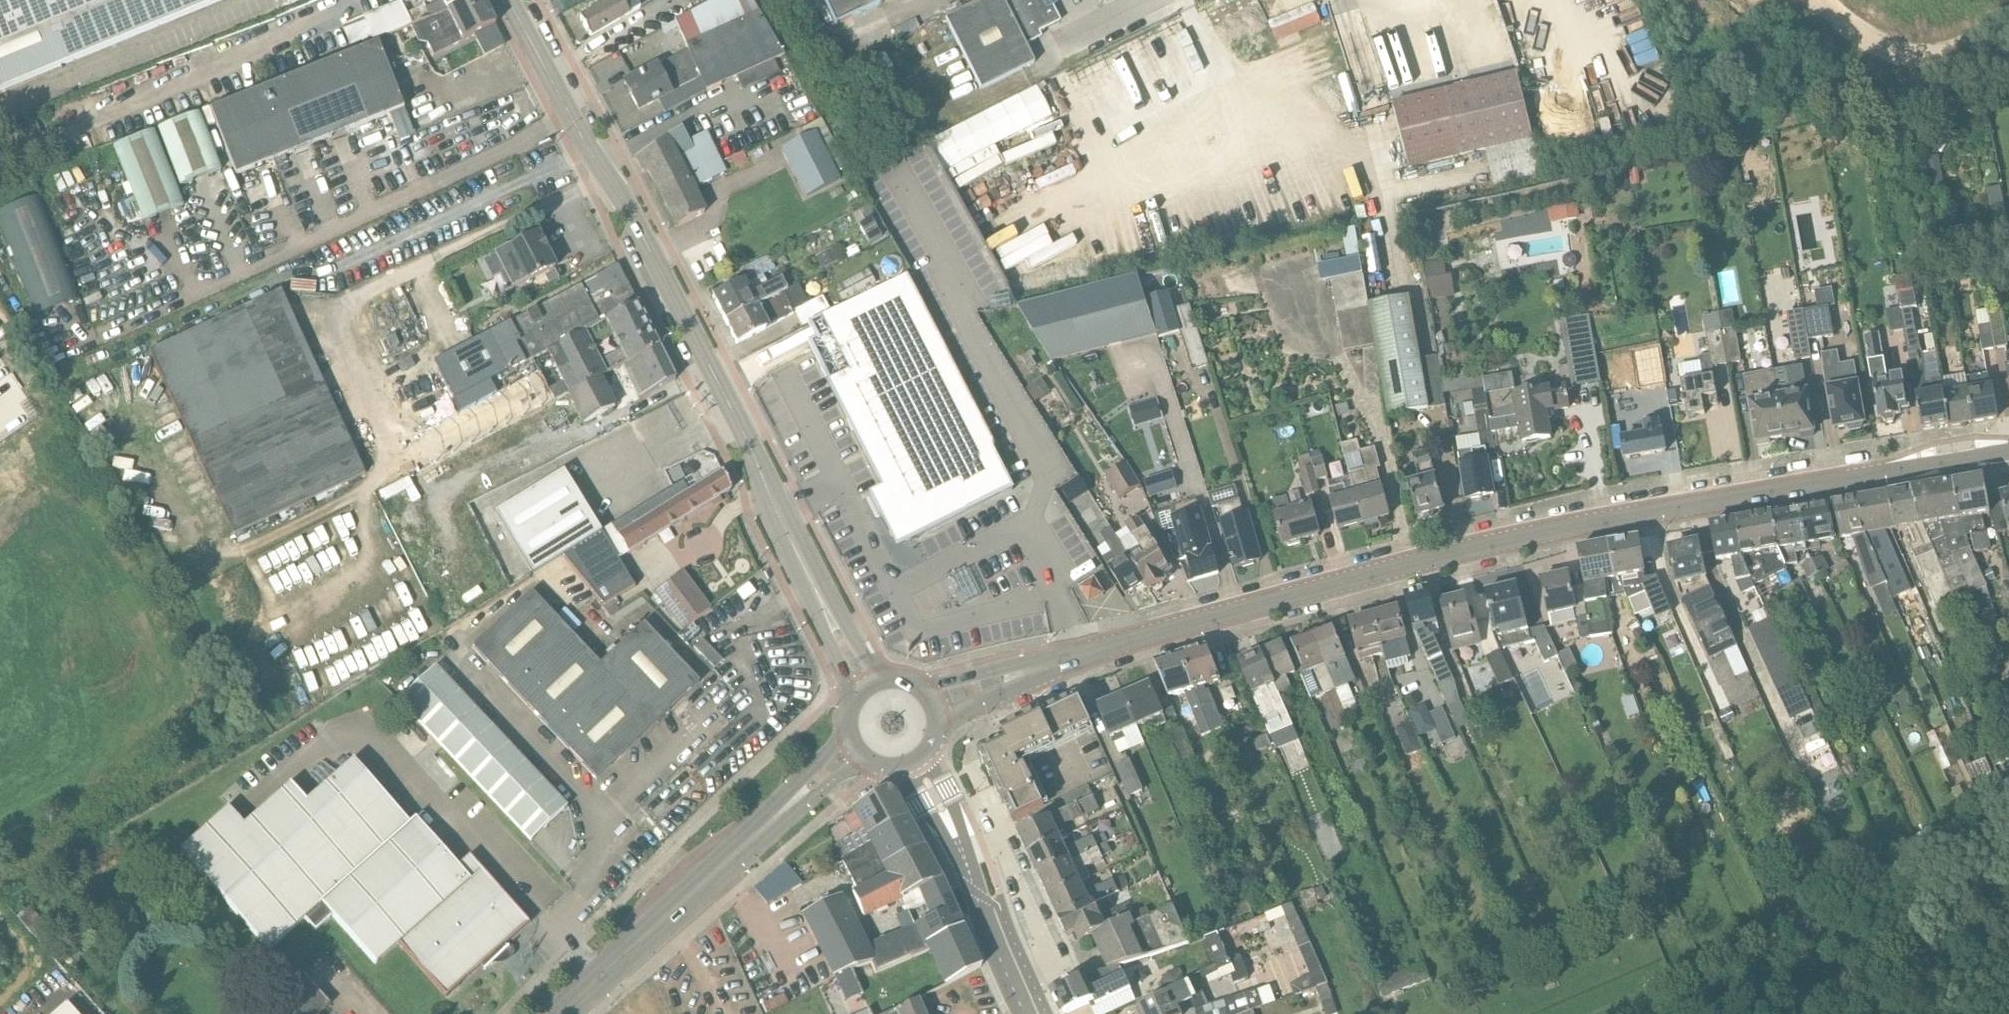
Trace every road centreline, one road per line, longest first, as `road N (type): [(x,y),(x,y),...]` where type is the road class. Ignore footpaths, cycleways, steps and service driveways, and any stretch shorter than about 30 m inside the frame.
road 1 (tertiary): [(934,702),(1418,561),(2008,449)]
road 2 (tertiary): [(866,687),(629,209),(509,0)]
road 3 (tertiary): [(558,1013),(855,749)]
road 4 (tertiary): [(1026,1013),(919,763)]

